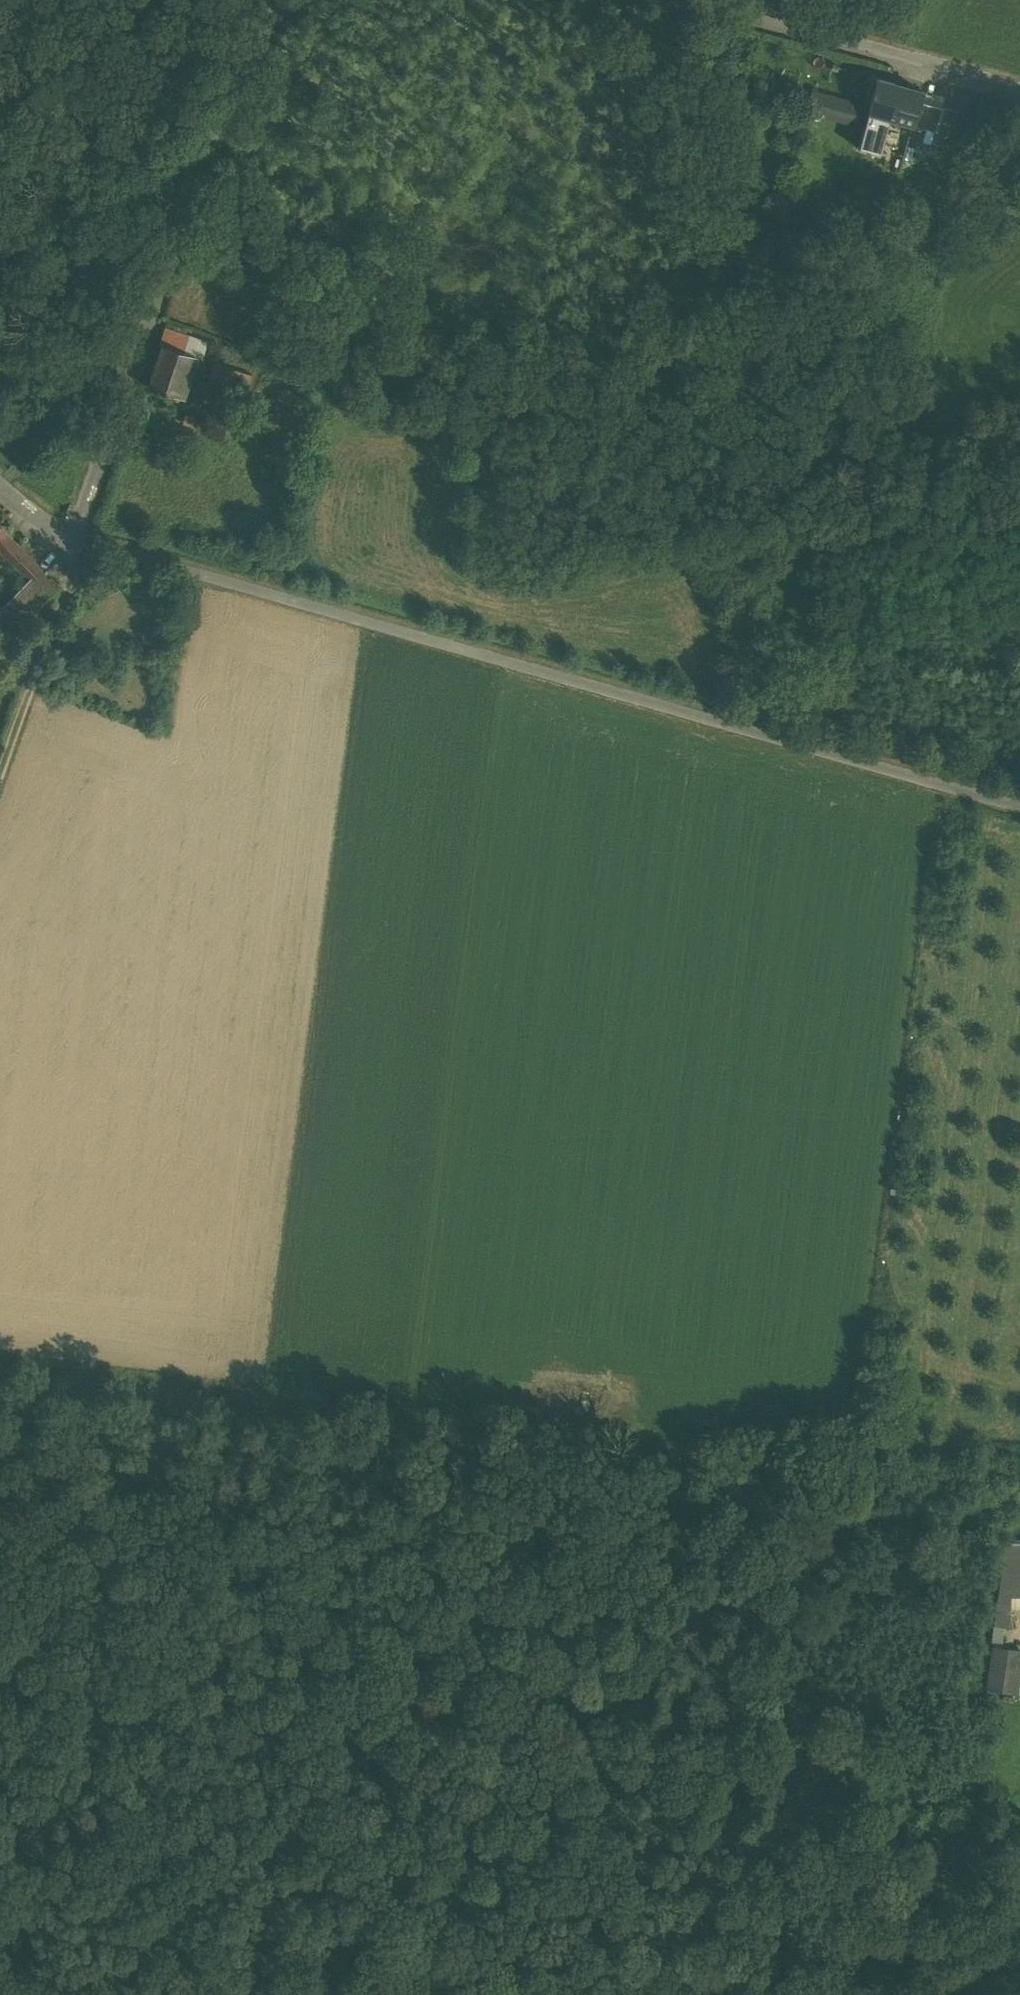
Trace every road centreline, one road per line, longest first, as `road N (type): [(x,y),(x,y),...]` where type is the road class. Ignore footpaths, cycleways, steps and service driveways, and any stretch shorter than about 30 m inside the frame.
road 1 (residential): [(77,540),(214,131),(248,46),(294,0)]
road 2 (tertiary): [(1019,95),(678,0)]
road 3 (track): [(619,1682),(548,1994)]
road 4 (track): [(77,540),(0,767)]

